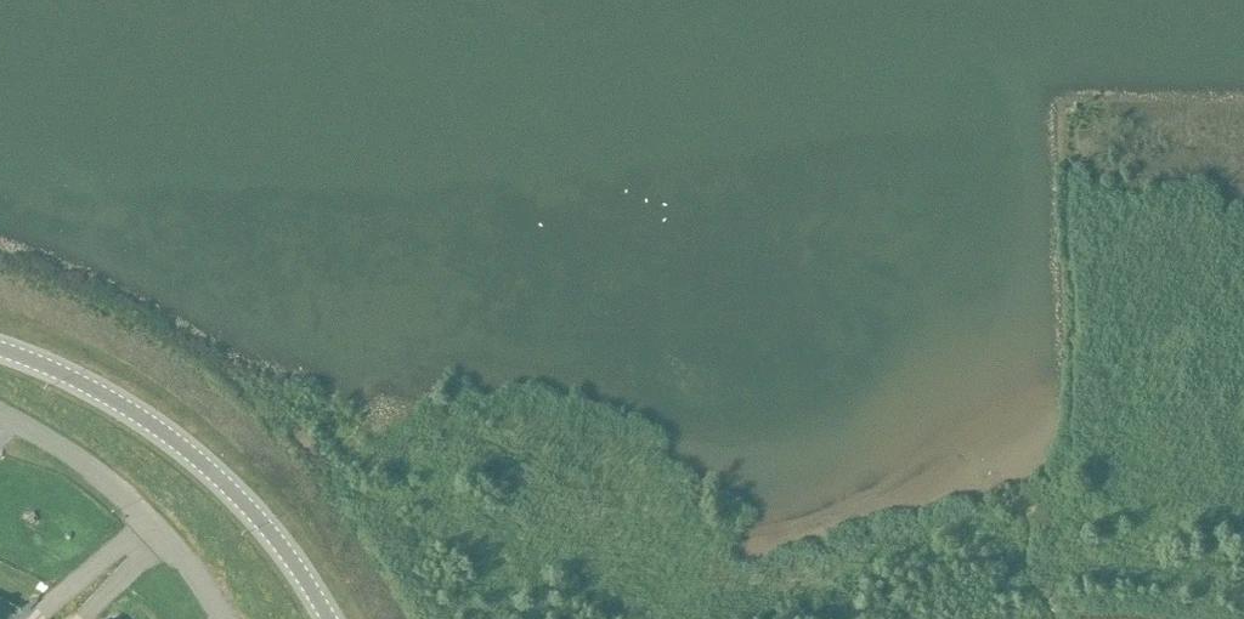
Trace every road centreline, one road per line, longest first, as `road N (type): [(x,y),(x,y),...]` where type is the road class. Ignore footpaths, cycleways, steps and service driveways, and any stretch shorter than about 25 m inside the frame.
road 1 (tertiary): [(0,351),(68,375),(159,430),(229,486),(293,562),(328,618)]
road 2 (residential): [(0,407),(107,474),(232,618)]

